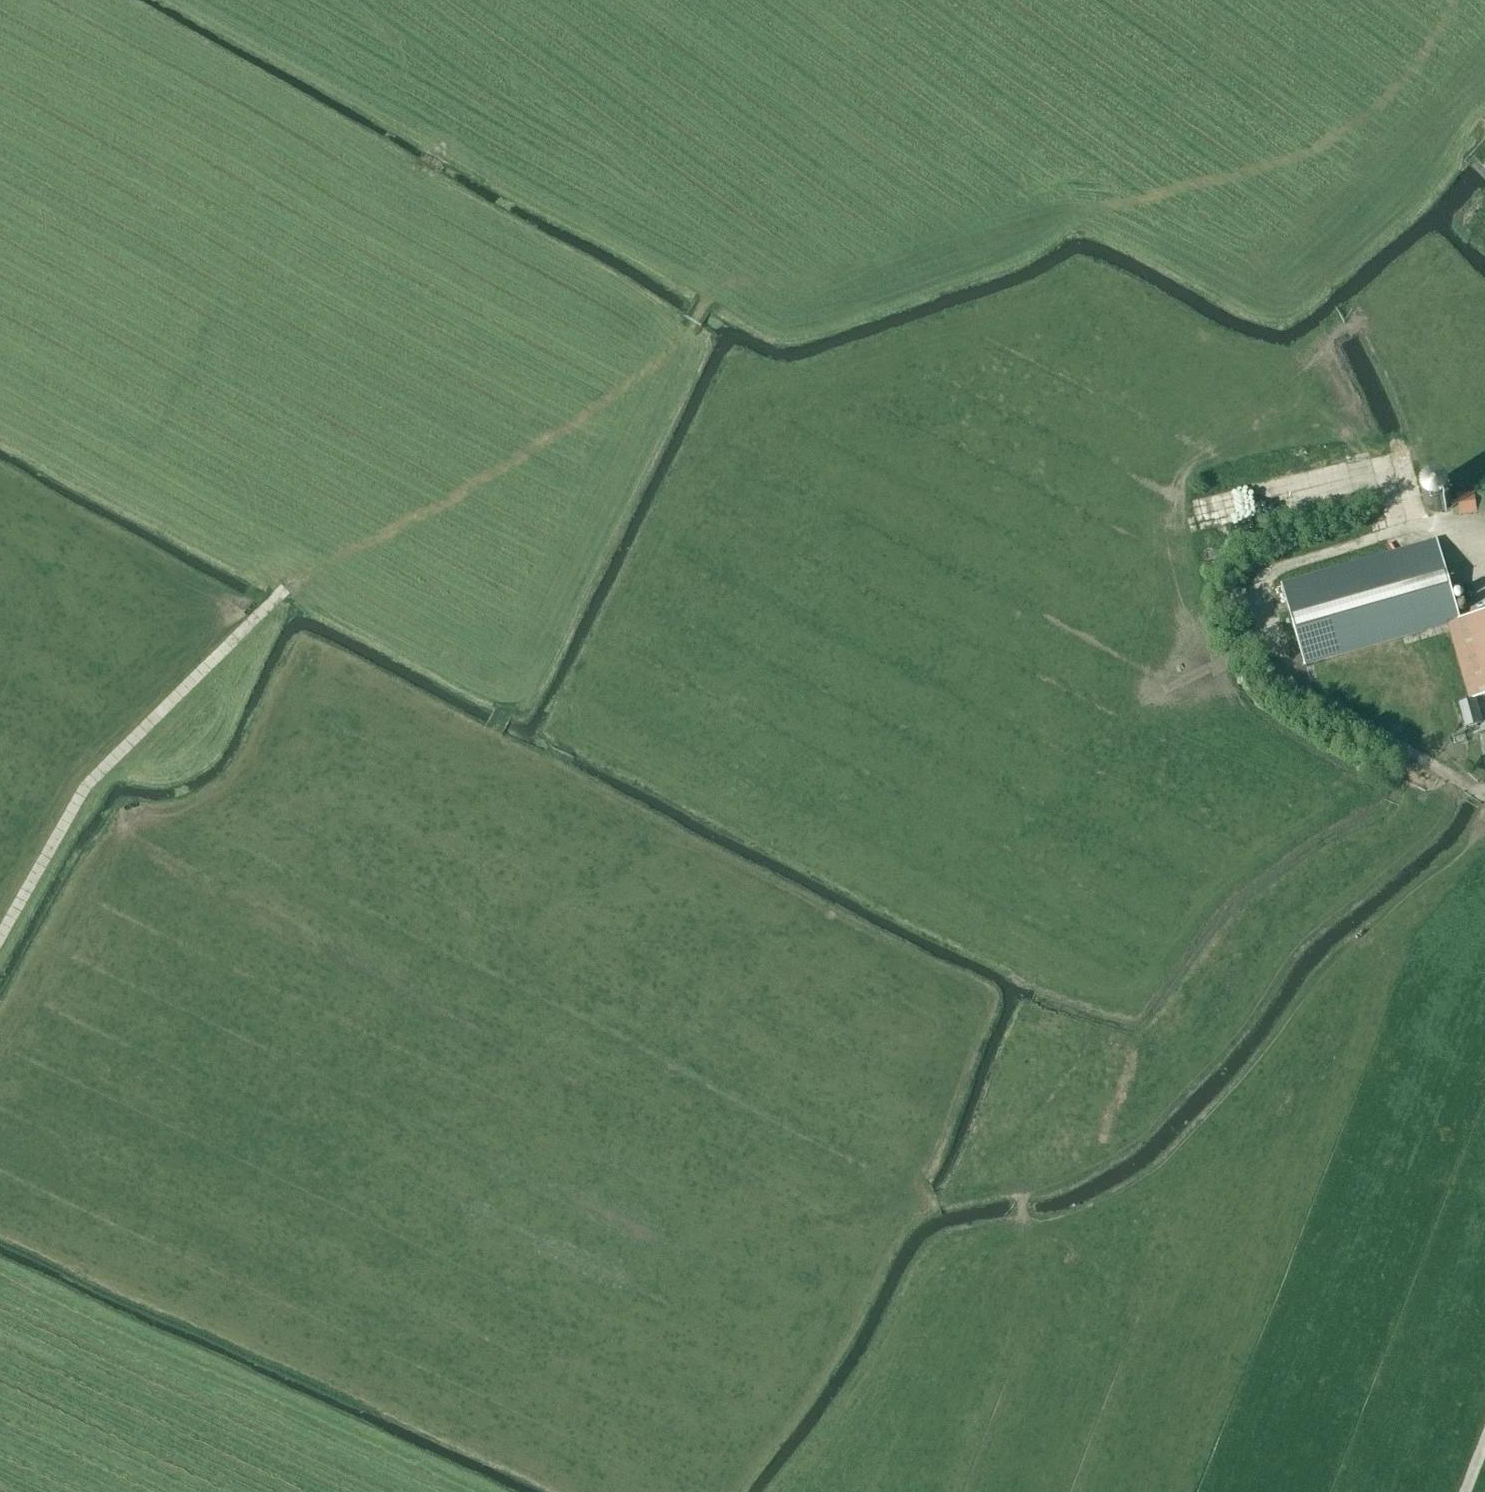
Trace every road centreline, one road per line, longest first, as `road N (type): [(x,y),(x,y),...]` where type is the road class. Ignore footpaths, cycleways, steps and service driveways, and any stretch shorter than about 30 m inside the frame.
road 1 (track): [(0,927),(76,789),(283,592),(324,588),(472,669),(521,665),(703,307),(720,289),(796,303),(872,300),(1063,222)]

